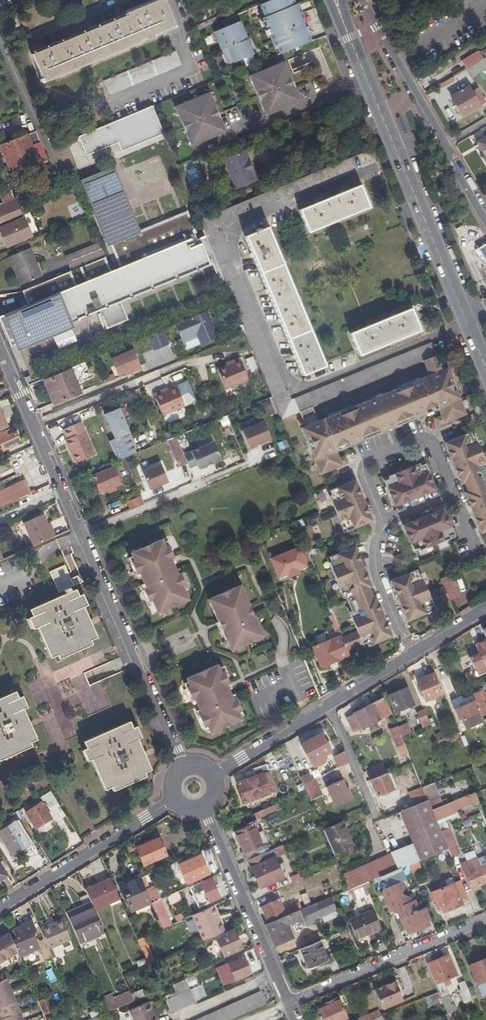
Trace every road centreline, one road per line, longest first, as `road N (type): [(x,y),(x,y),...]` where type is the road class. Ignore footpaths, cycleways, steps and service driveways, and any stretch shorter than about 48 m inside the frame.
road 1 (residential): [(0,352),(183,766)]
road 2 (tertiary): [(485,370),(344,26)]
road 3 (residential): [(485,221),(363,0)]
road 4 (residential): [(212,774),(411,653)]
road 5 (residential): [(288,1002),(485,918)]
road 6 (residential): [(204,808),(288,1002)]
road 7 (residential): [(173,799),(0,907)]
road 8 (residential): [(383,522),(365,470),(369,460),(422,438),(432,439),(455,494)]
road 9 (residential): [(411,653),(378,573),(383,522)]

